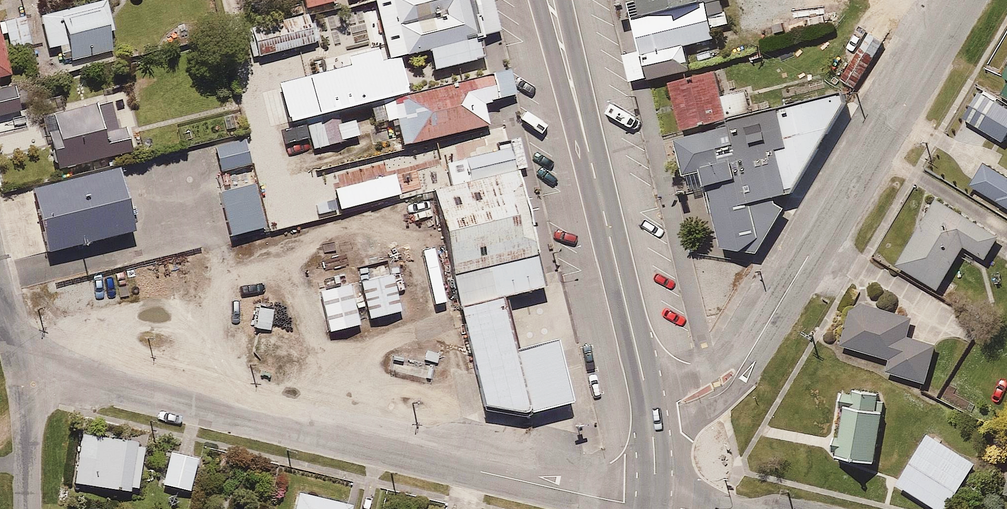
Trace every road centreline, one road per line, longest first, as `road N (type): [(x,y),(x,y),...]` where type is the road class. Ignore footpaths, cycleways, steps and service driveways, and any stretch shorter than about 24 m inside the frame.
road 1 (residential): [(652,506),(54,376),(24,381)]
road 2 (residential): [(651,409),(717,383),(764,330),(963,0)]
road 3 (primary): [(552,0),(651,409)]
road 4 (residential): [(24,381),(27,508)]

